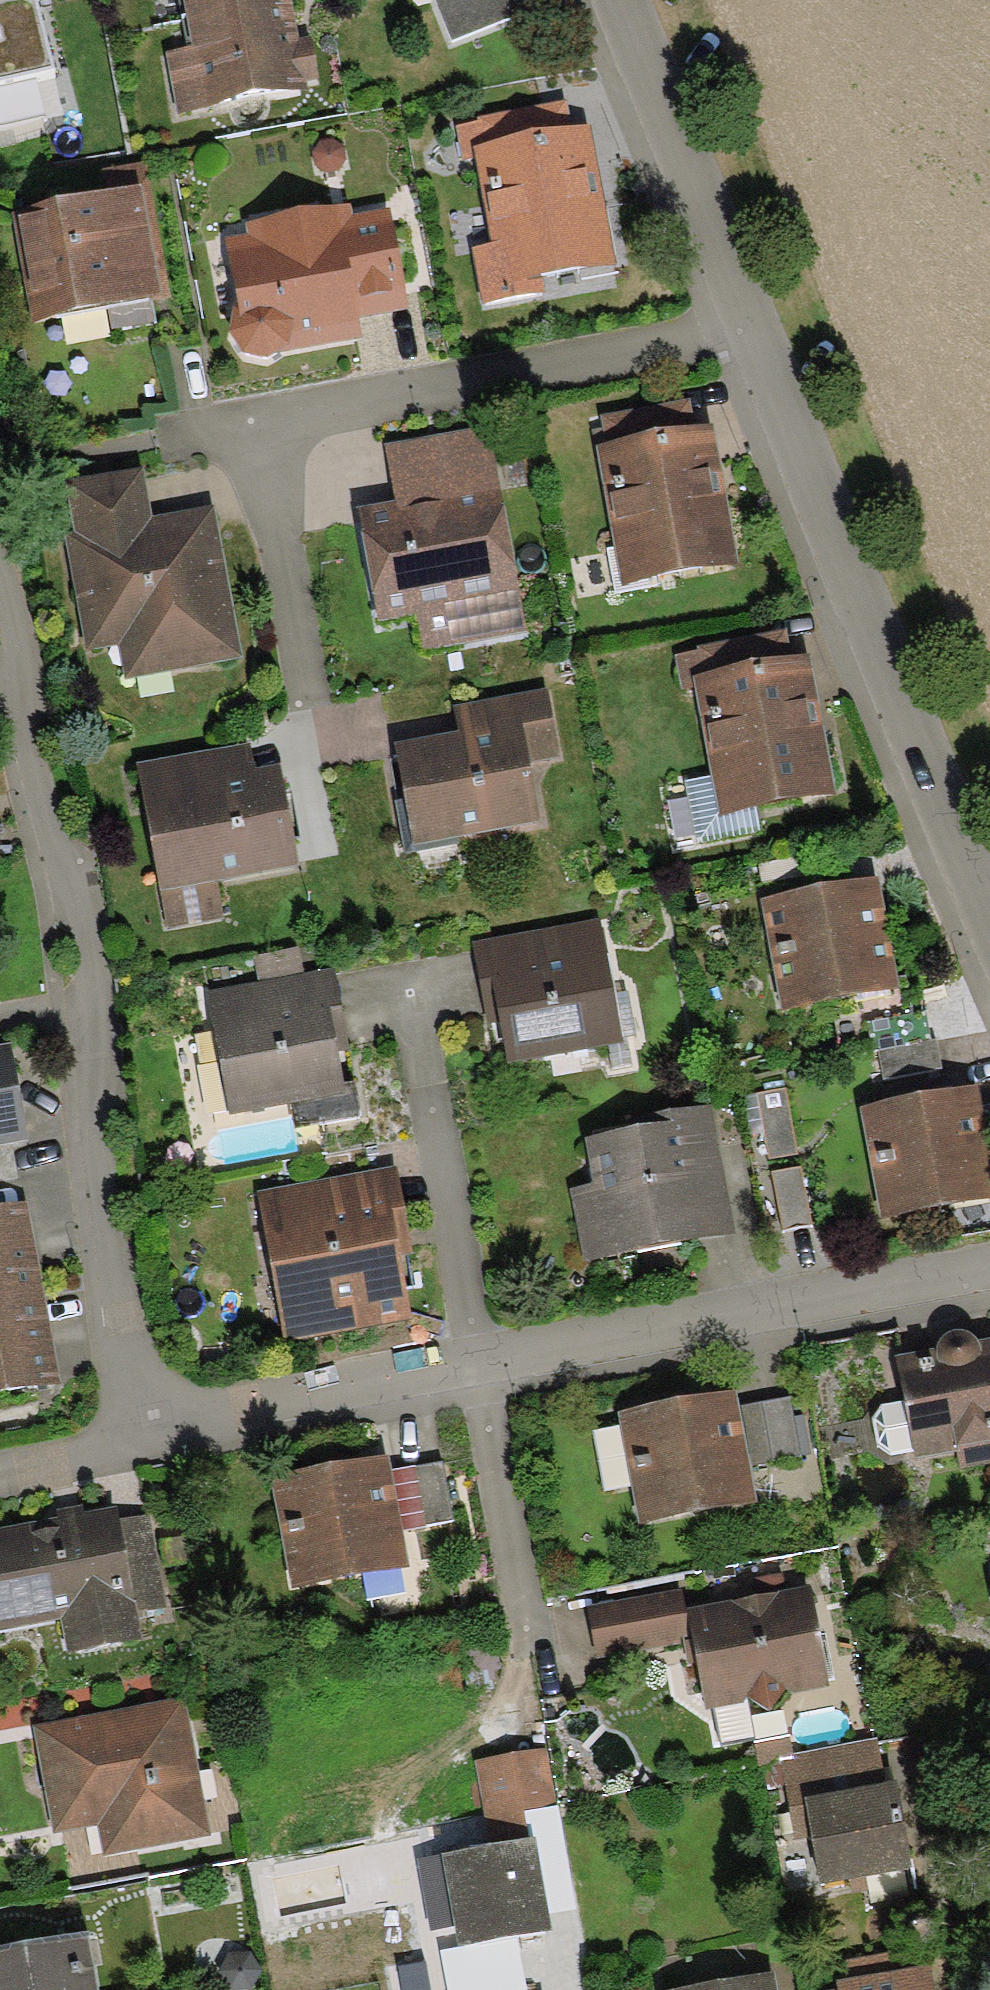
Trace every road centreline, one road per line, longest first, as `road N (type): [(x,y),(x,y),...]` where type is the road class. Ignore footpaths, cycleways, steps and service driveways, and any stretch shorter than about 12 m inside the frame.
road 1 (residential): [(133,1436),(989,1265)]
road 2 (residential): [(738,335),(265,418),(300,623)]
road 3 (residential): [(989,924),(738,335)]
road 4 (residential): [(84,997),(0,560)]
road 5 (residential): [(133,1436),(84,997)]
road 6 (residential): [(738,335),(604,0)]
road 7 (residential): [(0,1464),(133,1436)]

